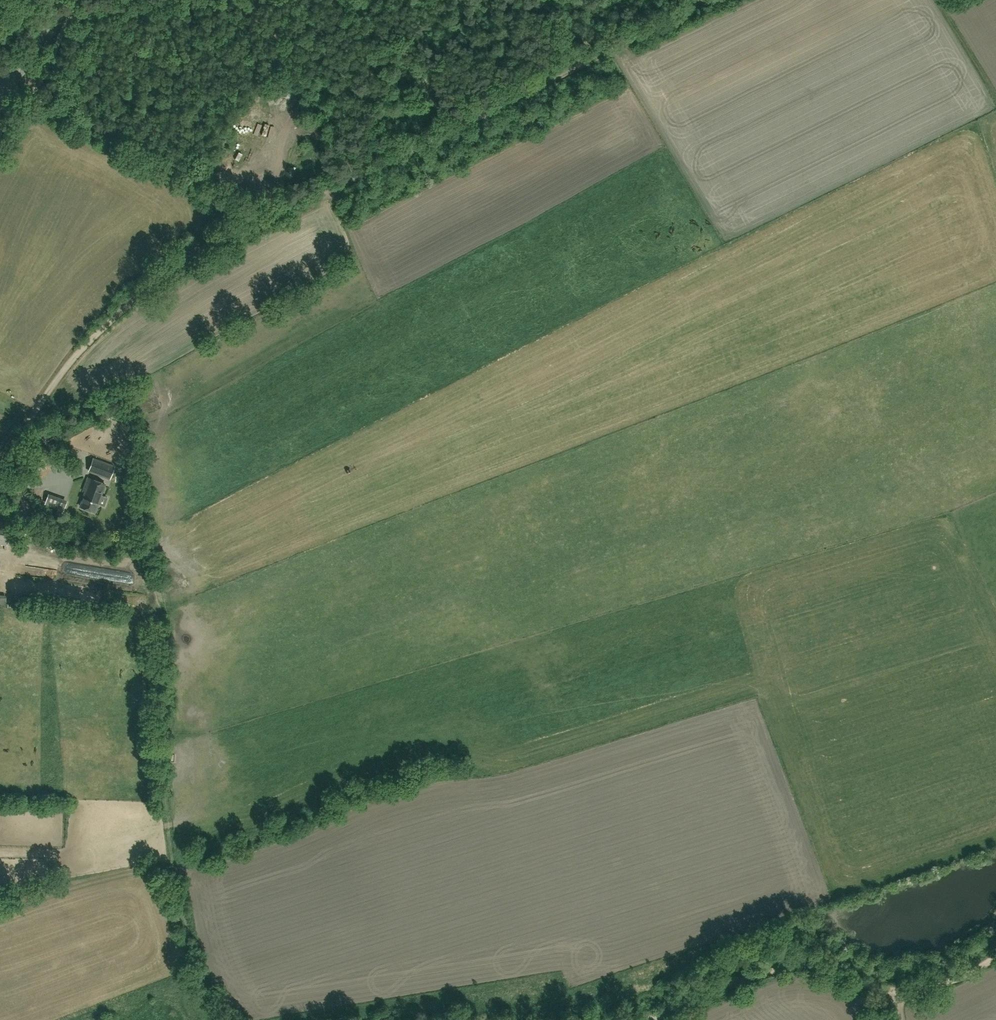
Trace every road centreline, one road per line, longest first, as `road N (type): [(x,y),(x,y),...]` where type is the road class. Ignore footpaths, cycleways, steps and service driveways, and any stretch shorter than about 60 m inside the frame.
road 1 (track): [(0,452),(81,348),(175,267),(712,0)]
road 2 (track): [(221,1019),(178,902),(164,613),(132,563),(0,486)]
road 3 (track): [(282,209),(244,185),(209,177),(7,87)]
road 4 (track): [(900,991),(789,965),(644,1019)]

